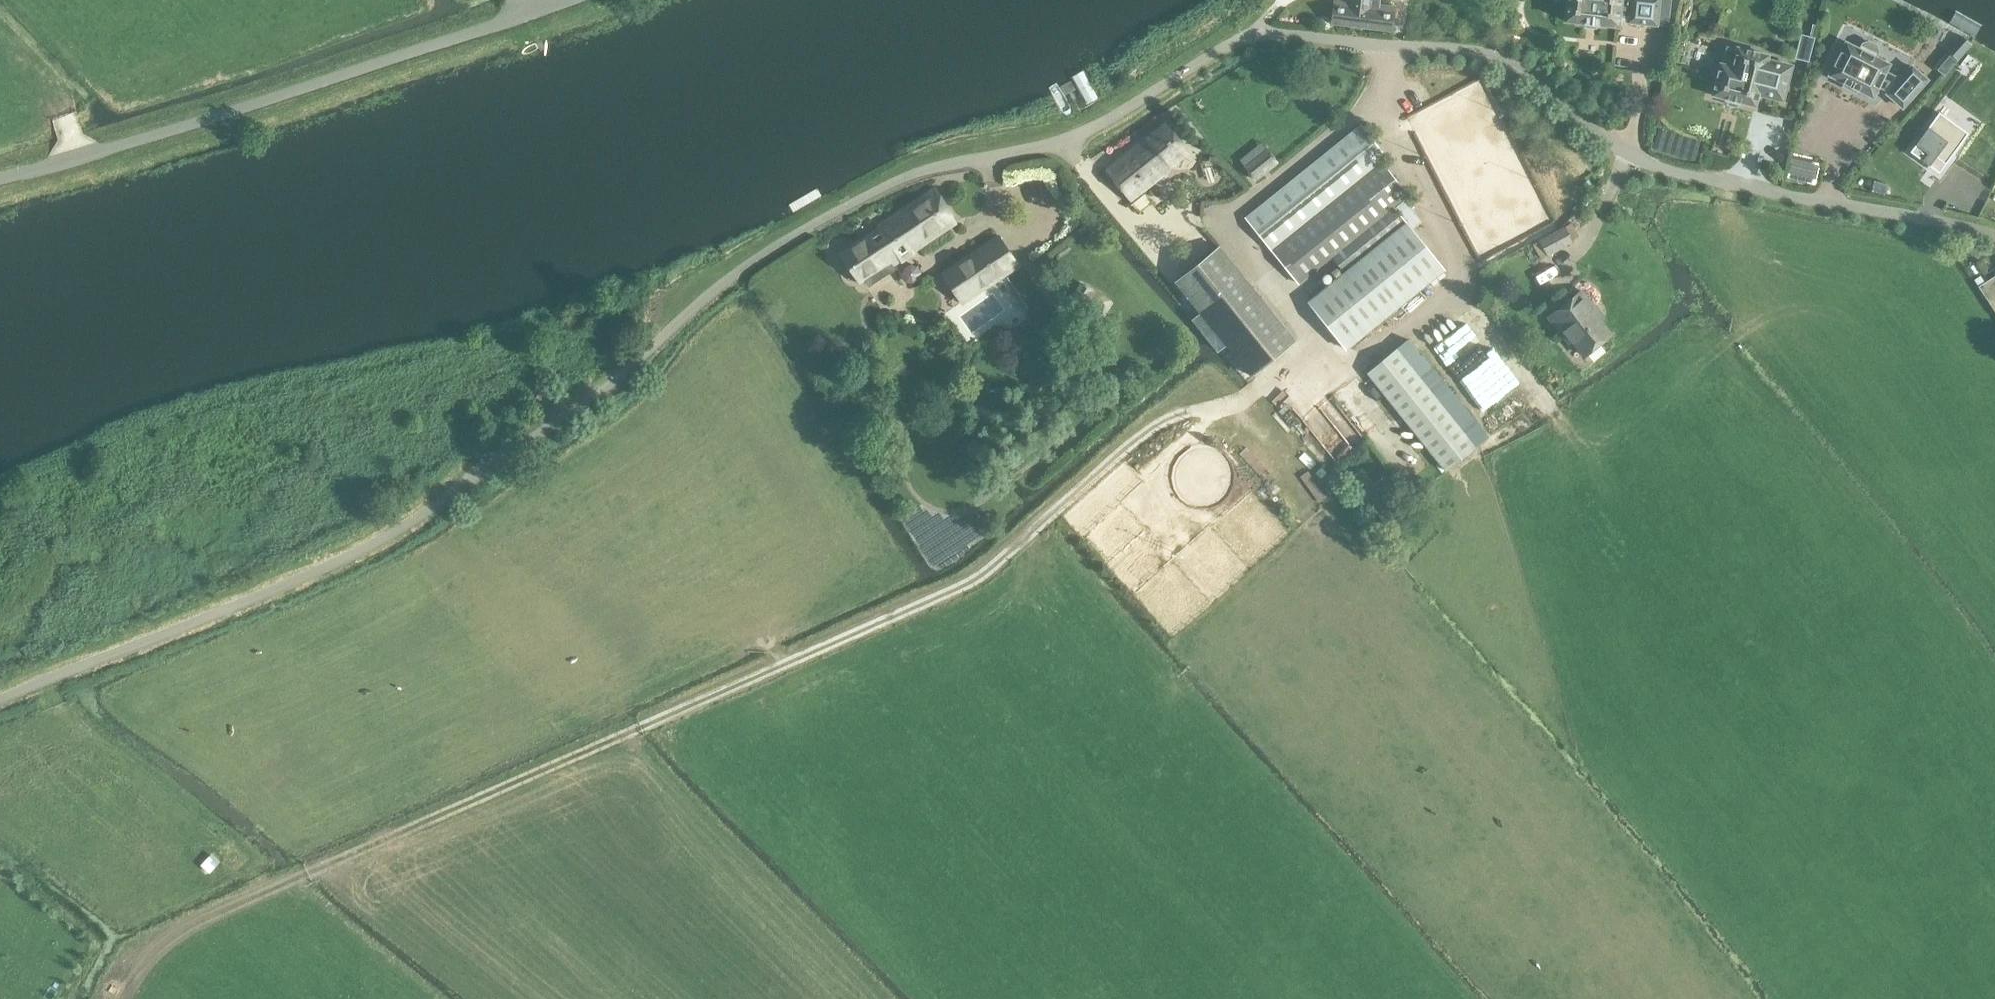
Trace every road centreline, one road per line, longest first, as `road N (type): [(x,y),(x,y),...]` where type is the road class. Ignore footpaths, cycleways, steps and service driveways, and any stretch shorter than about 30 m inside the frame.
road 1 (unclassified): [(0,701),(268,591),(420,515),(580,407),(712,291),(792,236),(910,174),(1073,138),(1244,37),(1312,35),(1484,53),(1535,75),(1607,137),(1660,167),(1994,237)]
road 2 (track): [(1236,402),(1153,429),(977,578),(225,910),(175,936),(121,998)]
road 3 (unclassified): [(0,180),(568,0)]
road 4 (track): [(1396,43),(1386,109),(1463,262),(1465,291),(1357,363),(1312,362),(1236,402)]
road 5 (track): [(64,723),(243,860),(270,890)]
road 6 (track): [(1236,402),(1320,529)]
road 7 (track): [(75,158),(59,103),(0,43)]

